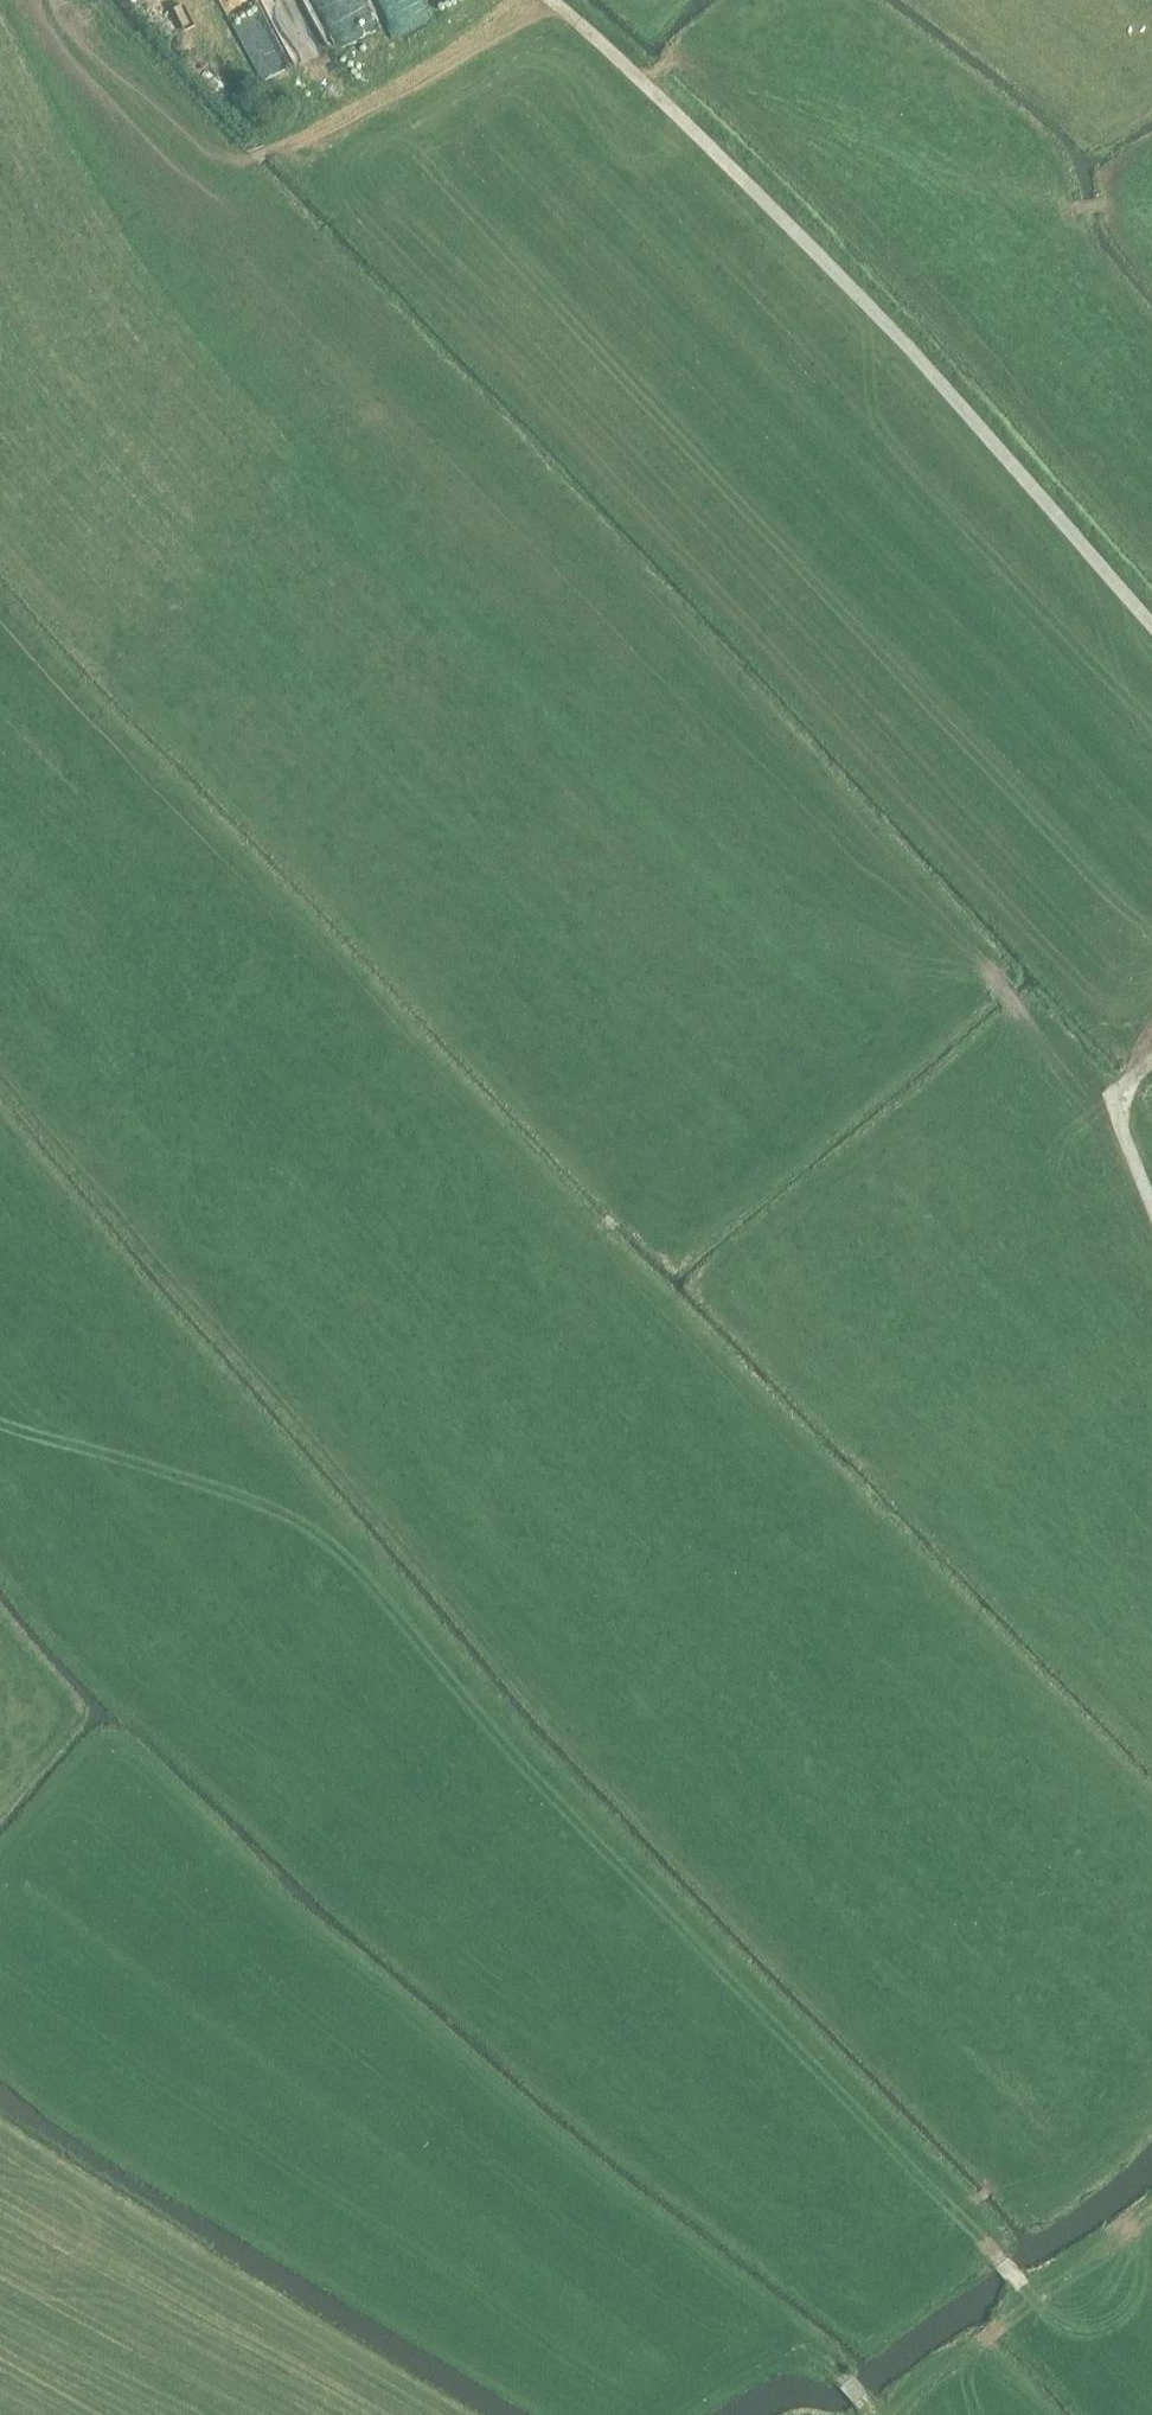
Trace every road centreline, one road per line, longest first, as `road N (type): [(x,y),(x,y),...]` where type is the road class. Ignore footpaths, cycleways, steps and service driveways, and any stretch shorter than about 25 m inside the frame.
road 1 (track): [(546,0),(817,247),(1151,627)]
road 2 (track): [(874,2414),(839,2378),(429,2201)]
road 3 (track): [(914,2414),(981,2341),(1035,2309),(1001,2257),(852,2186)]
road 4 (track): [(1151,2212),(1035,2309),(1145,2414)]
road 5 (track): [(391,2414),(234,2332)]
road 6 (track): [(1151,1061),(1113,1097),(1151,1205)]

